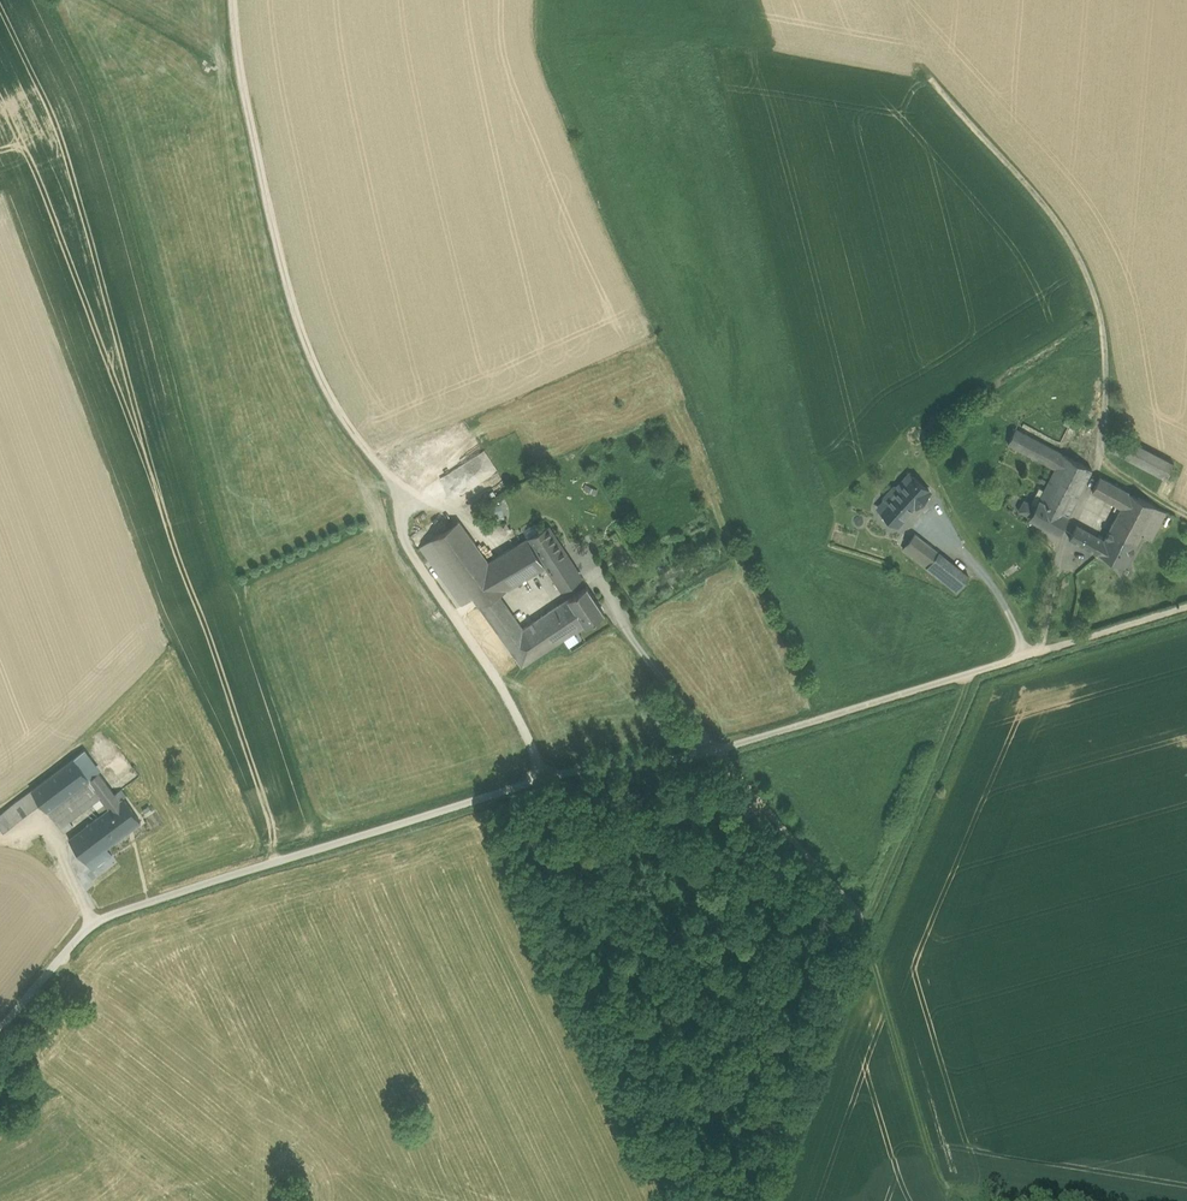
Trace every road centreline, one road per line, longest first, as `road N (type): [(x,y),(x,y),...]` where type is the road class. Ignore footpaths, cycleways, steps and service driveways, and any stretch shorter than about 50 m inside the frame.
road 1 (unclassified): [(1023,658),(720,753),(543,778),(91,922),(0,1032)]
road 2 (track): [(543,778),(503,682),(401,538),(389,474),(349,427),(304,336),(242,77),(233,0)]
road 3 (track): [(1186,515),(1103,465),(1106,389),(1088,243),(939,78)]
road 4 (track): [(931,521),(998,588),(1023,658)]
road 5 (track): [(242,77),(112,0)]
road 6 (track): [(1186,607),(1051,649)]
road 7 (track): [(1077,514),(1051,649)]

